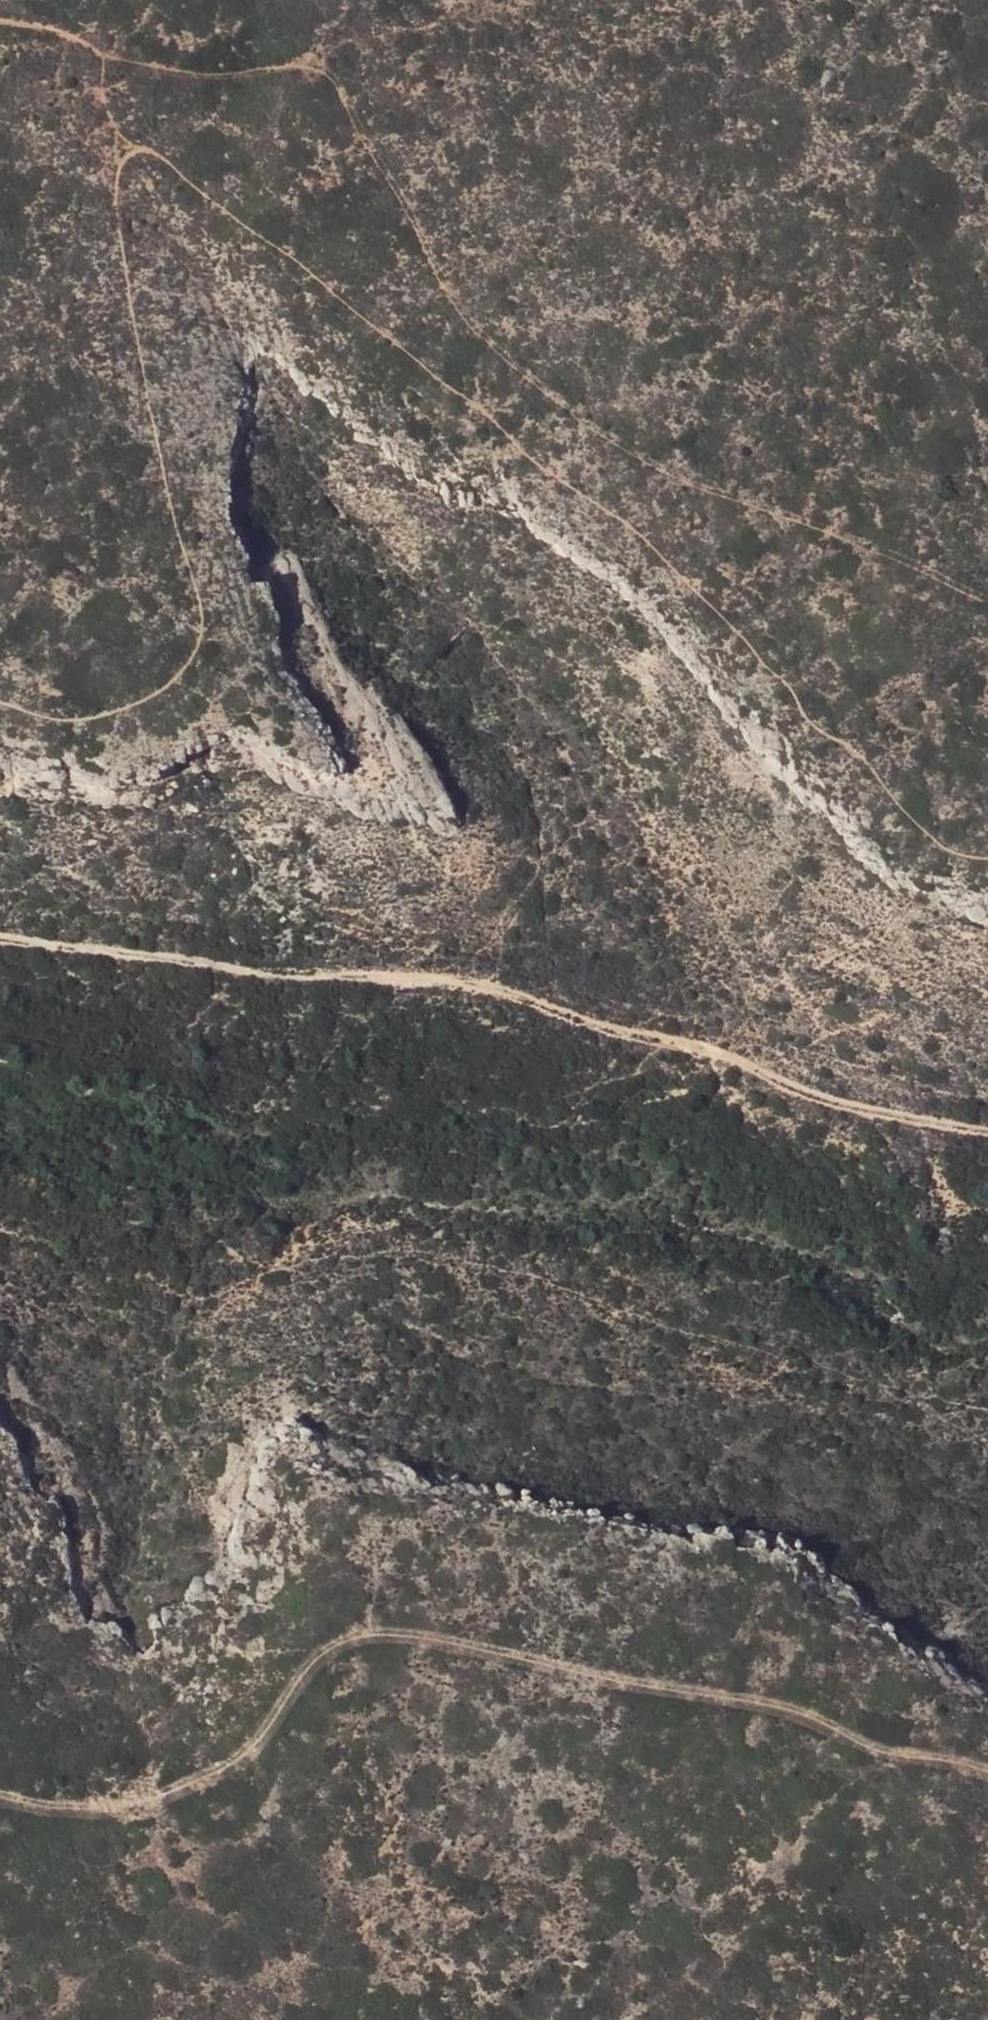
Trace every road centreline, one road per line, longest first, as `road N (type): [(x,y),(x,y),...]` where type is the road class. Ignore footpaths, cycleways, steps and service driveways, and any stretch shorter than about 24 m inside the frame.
road 1 (track): [(0,8),(178,63),(298,48),(394,133),(504,336),(635,462),(787,529),(987,578)]
road 2 (track): [(0,1787),(40,1800),(161,1804),(244,1766),(294,1684),(368,1637),(431,1631),(756,1685),(916,1761),(987,1776)]
road 3 (track): [(987,1140),(557,1003),(311,981),(0,938)]

